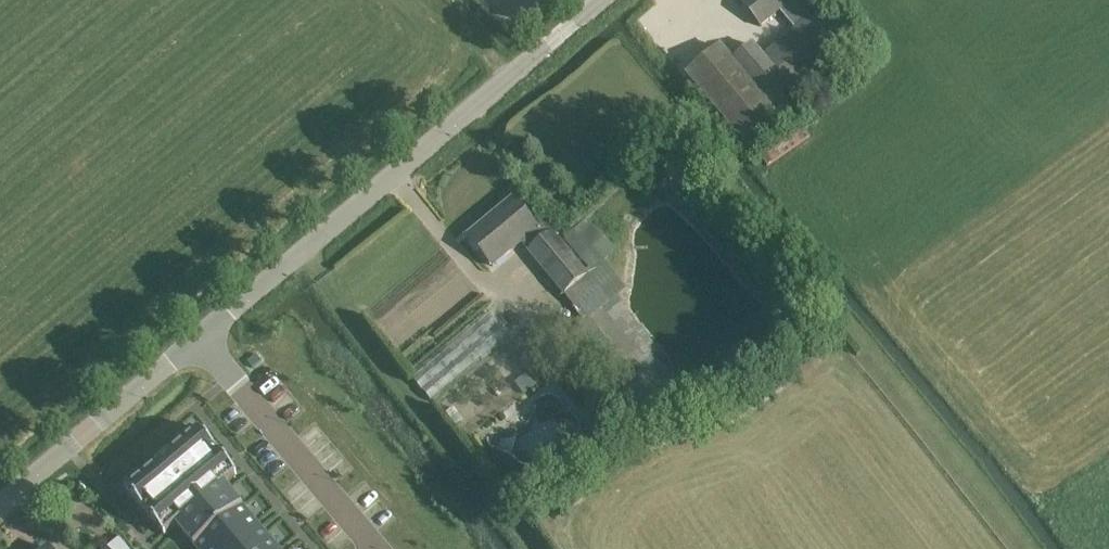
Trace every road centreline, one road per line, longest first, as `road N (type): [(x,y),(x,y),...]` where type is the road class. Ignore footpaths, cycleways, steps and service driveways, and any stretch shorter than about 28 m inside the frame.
road 1 (unclassified): [(201,337),(602,0)]
road 2 (residential): [(375,548),(201,337)]
road 3 (residential): [(0,507),(201,337)]

